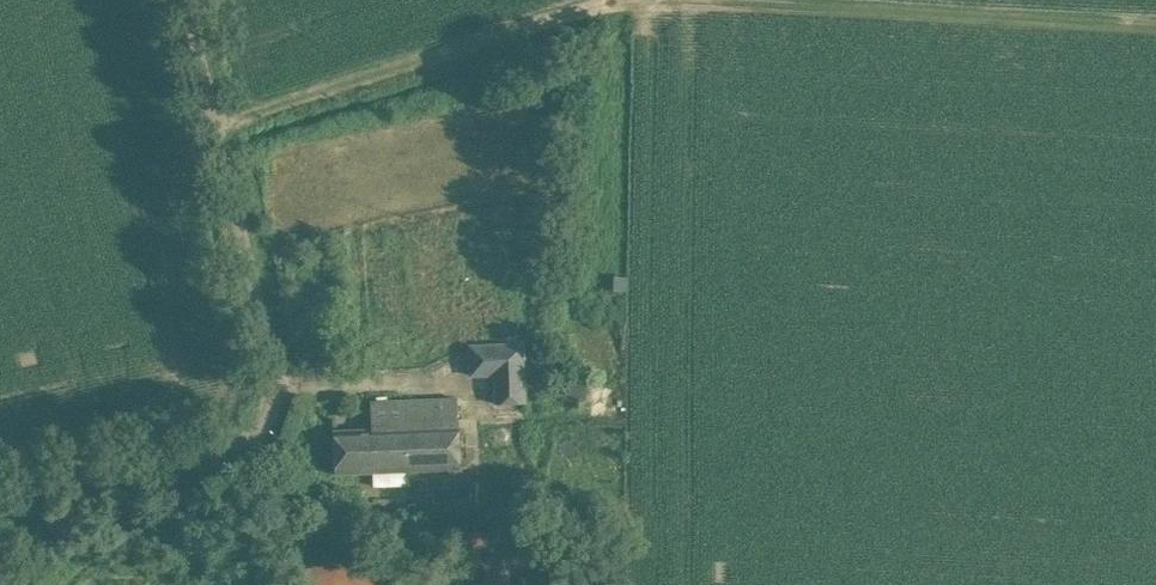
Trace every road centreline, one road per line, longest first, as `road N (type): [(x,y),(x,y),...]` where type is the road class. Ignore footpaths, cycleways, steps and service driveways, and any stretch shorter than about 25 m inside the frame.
road 1 (unclassified): [(0,492),(222,442),(246,426),(262,394),(184,0)]
road 2 (track): [(213,137),(658,0)]
road 3 (track): [(783,0),(1155,22)]

